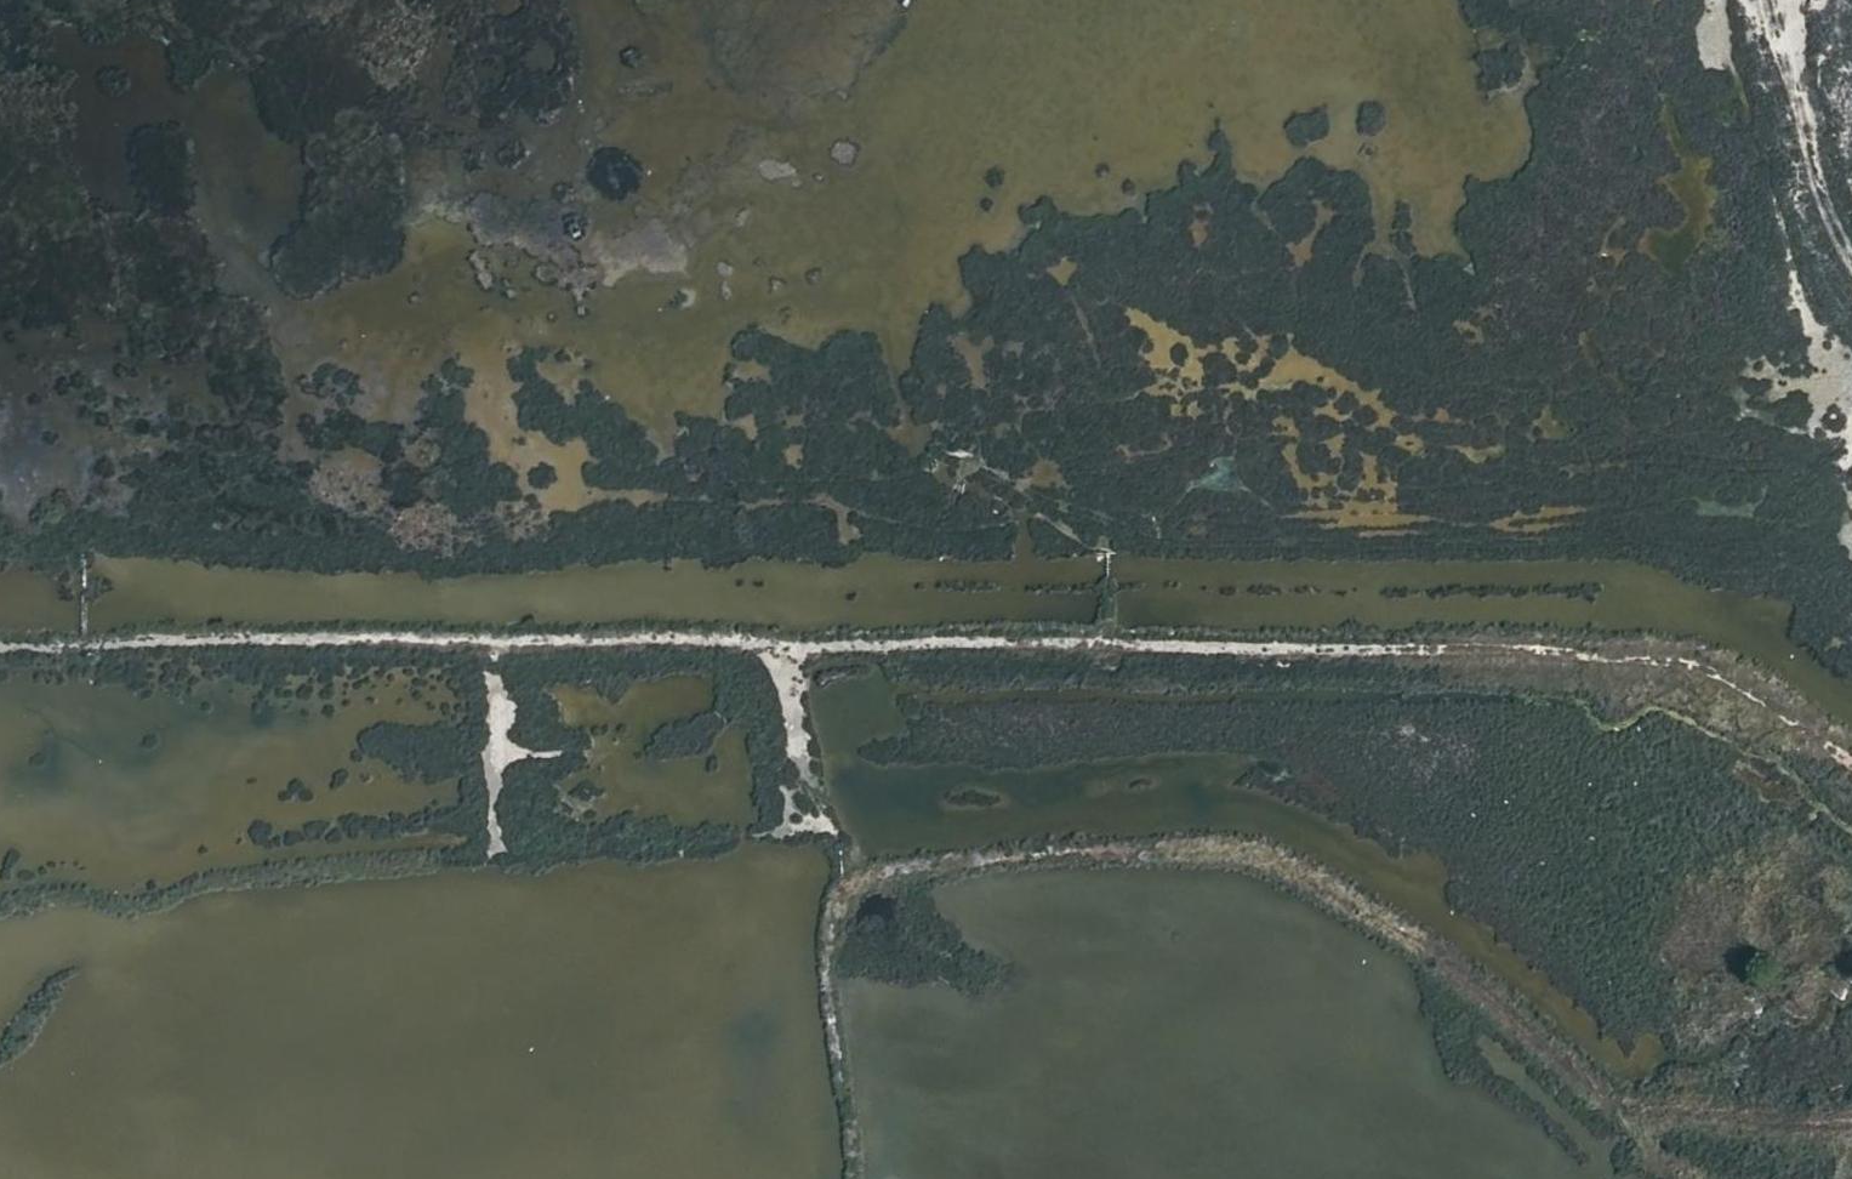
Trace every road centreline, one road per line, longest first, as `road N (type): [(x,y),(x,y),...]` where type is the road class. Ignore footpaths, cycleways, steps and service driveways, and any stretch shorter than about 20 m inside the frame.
road 1 (track): [(0,659),(791,652),(974,640),(1603,649),(1687,659),(1755,692),(1851,757)]

